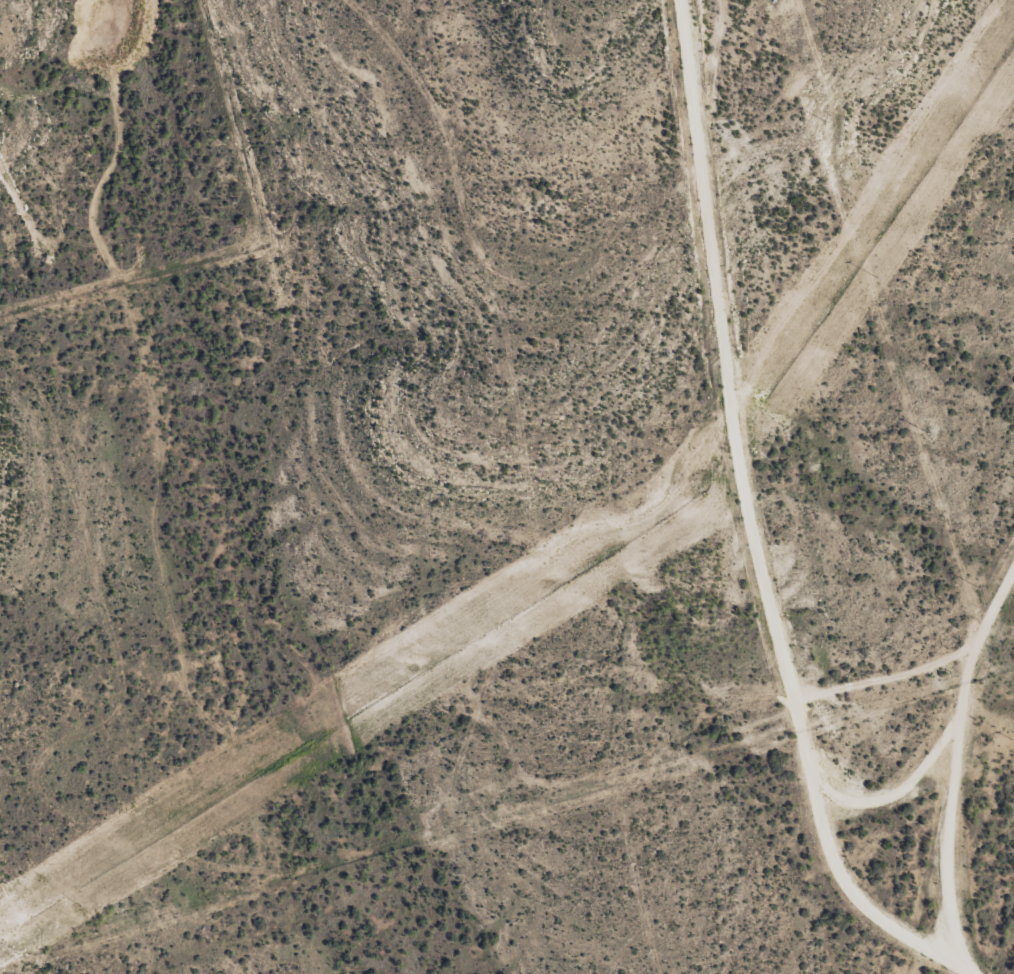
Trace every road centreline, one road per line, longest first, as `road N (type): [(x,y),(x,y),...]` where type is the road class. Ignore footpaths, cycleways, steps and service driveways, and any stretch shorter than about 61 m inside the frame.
road 1 (track): [(872,973),(885,952),(946,700),(1013,527)]

